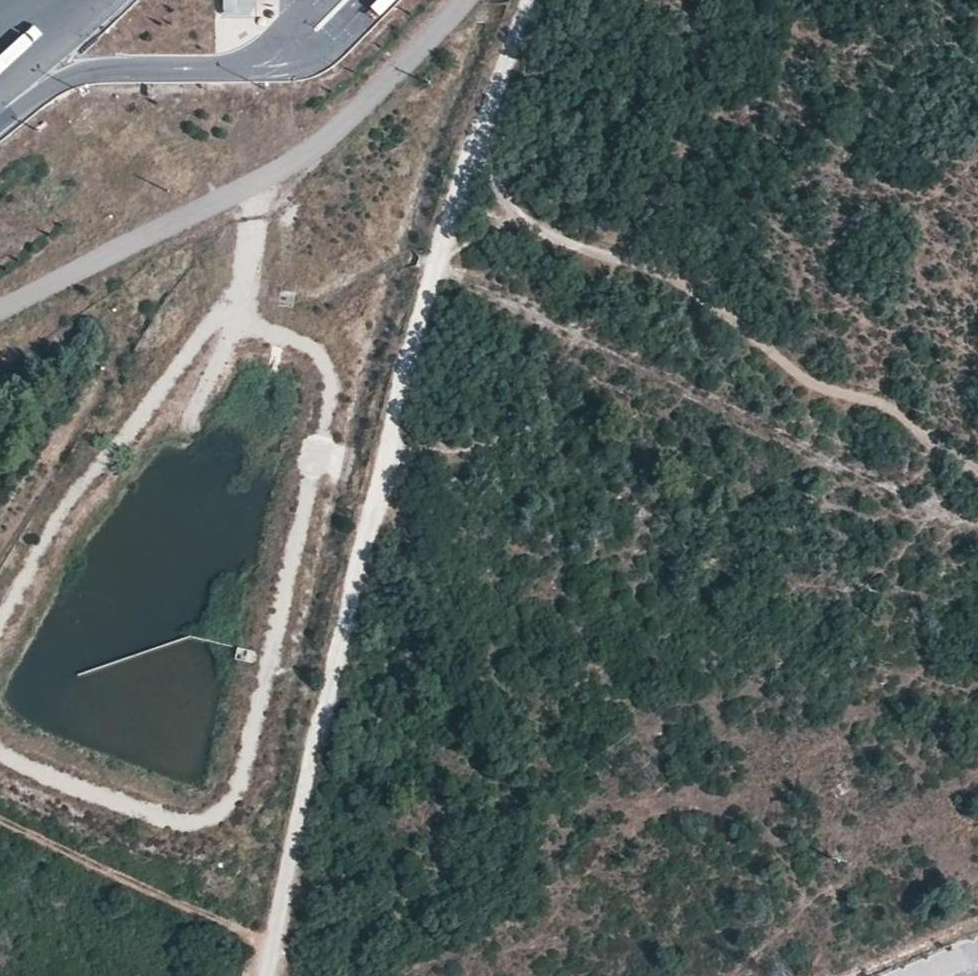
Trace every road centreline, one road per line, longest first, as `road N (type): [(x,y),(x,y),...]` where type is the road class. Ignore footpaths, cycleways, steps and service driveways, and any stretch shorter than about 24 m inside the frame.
road 1 (track): [(270,975),(465,182),(543,0)]
road 2 (track): [(977,470),(889,408),(807,382),(660,271),(562,241),(465,182)]
road 3 (track): [(277,945),(0,818)]

